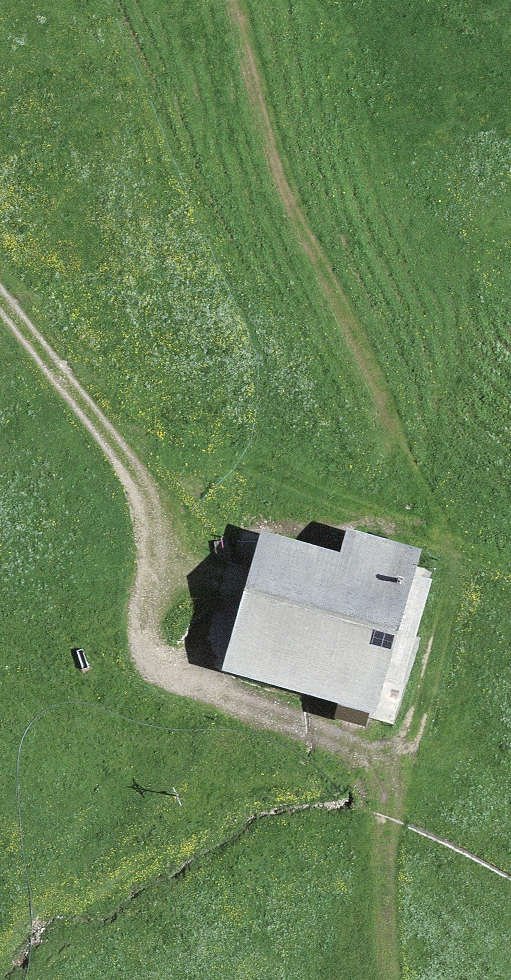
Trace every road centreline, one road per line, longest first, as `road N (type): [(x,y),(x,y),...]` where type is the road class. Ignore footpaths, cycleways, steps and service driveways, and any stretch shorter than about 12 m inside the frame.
road 1 (track): [(243,0),(293,211),(467,527),(429,917),(437,979)]
road 2 (track): [(0,294),(115,441),(163,522),(153,640)]

